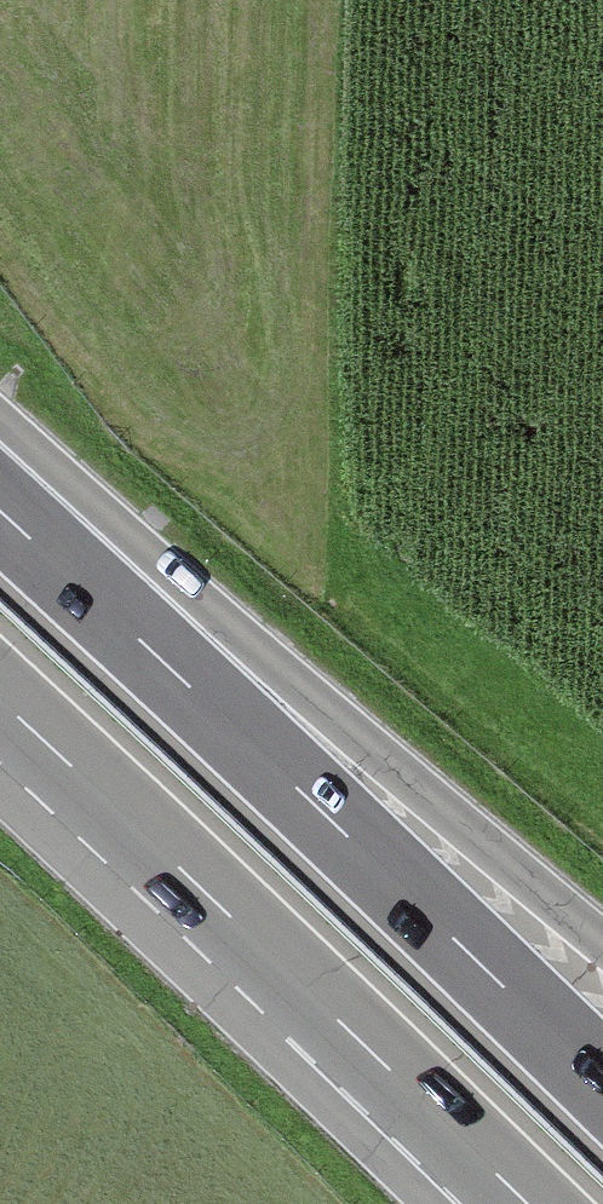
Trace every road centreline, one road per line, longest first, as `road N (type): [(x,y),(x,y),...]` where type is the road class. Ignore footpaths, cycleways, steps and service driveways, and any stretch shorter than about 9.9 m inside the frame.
road 1 (motorway): [(602,1081),(0,507)]
road 2 (motorway): [(602,952),(0,485)]
road 3 (motorway): [(0,701),(524,1203)]

